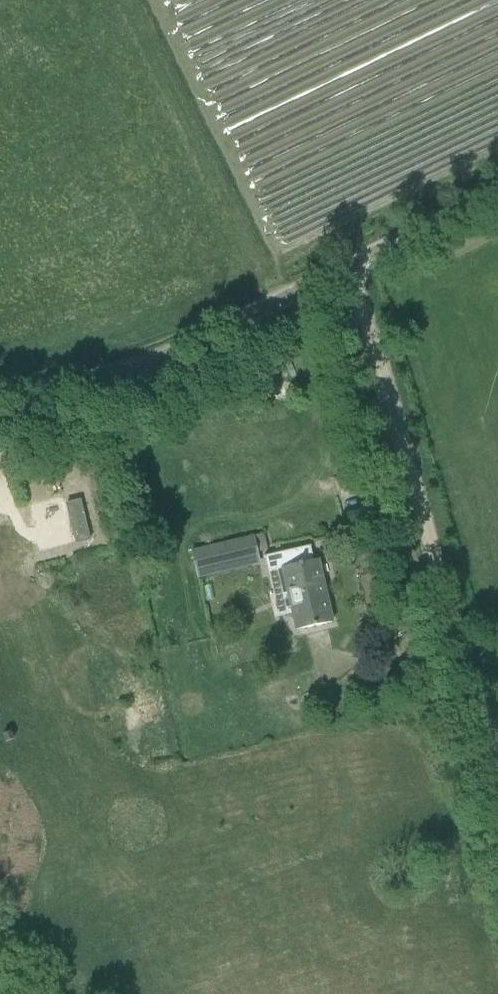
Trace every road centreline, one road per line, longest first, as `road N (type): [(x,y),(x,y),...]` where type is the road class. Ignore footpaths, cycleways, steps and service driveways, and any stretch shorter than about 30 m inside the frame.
road 1 (unclassified): [(0,398),(140,369),(497,187)]
road 2 (track): [(338,267),(497,766)]

